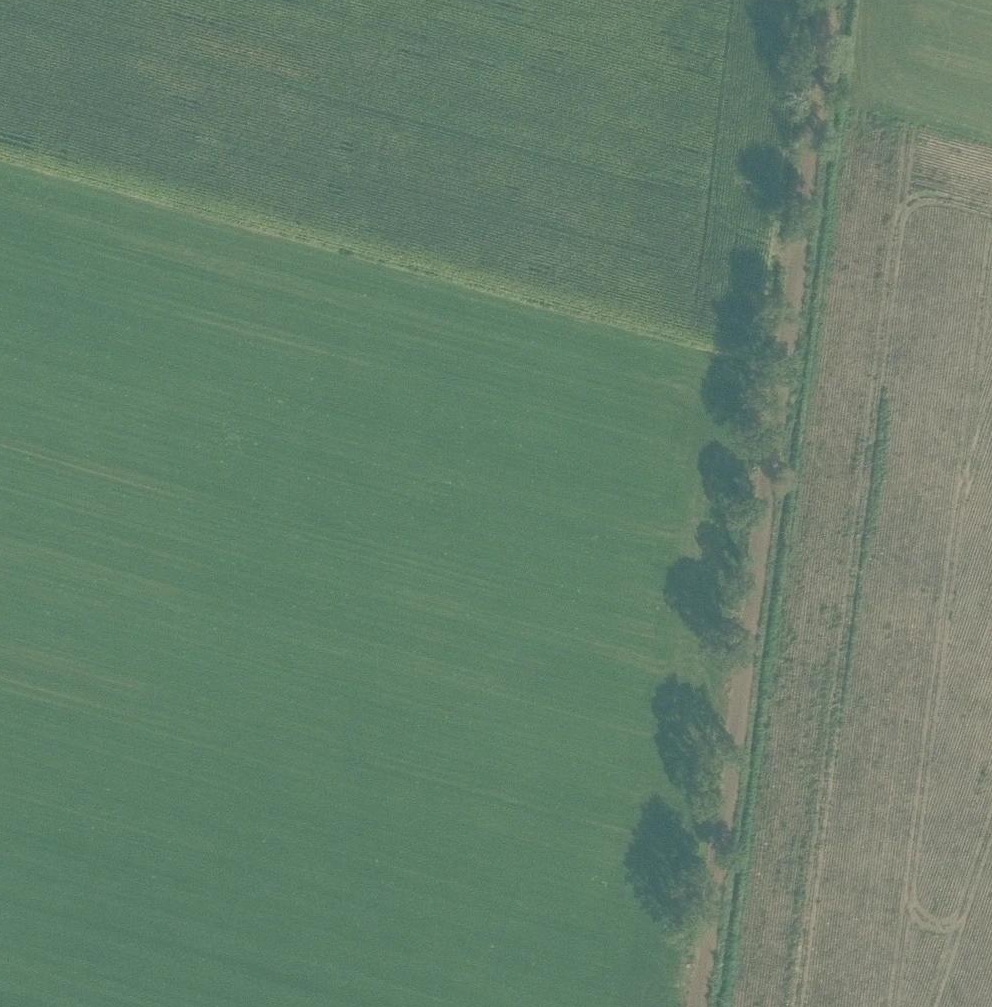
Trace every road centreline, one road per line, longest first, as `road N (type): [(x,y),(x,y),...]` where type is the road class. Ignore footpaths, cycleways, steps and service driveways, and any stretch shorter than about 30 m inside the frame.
road 1 (track): [(698,1006),(830,0)]

